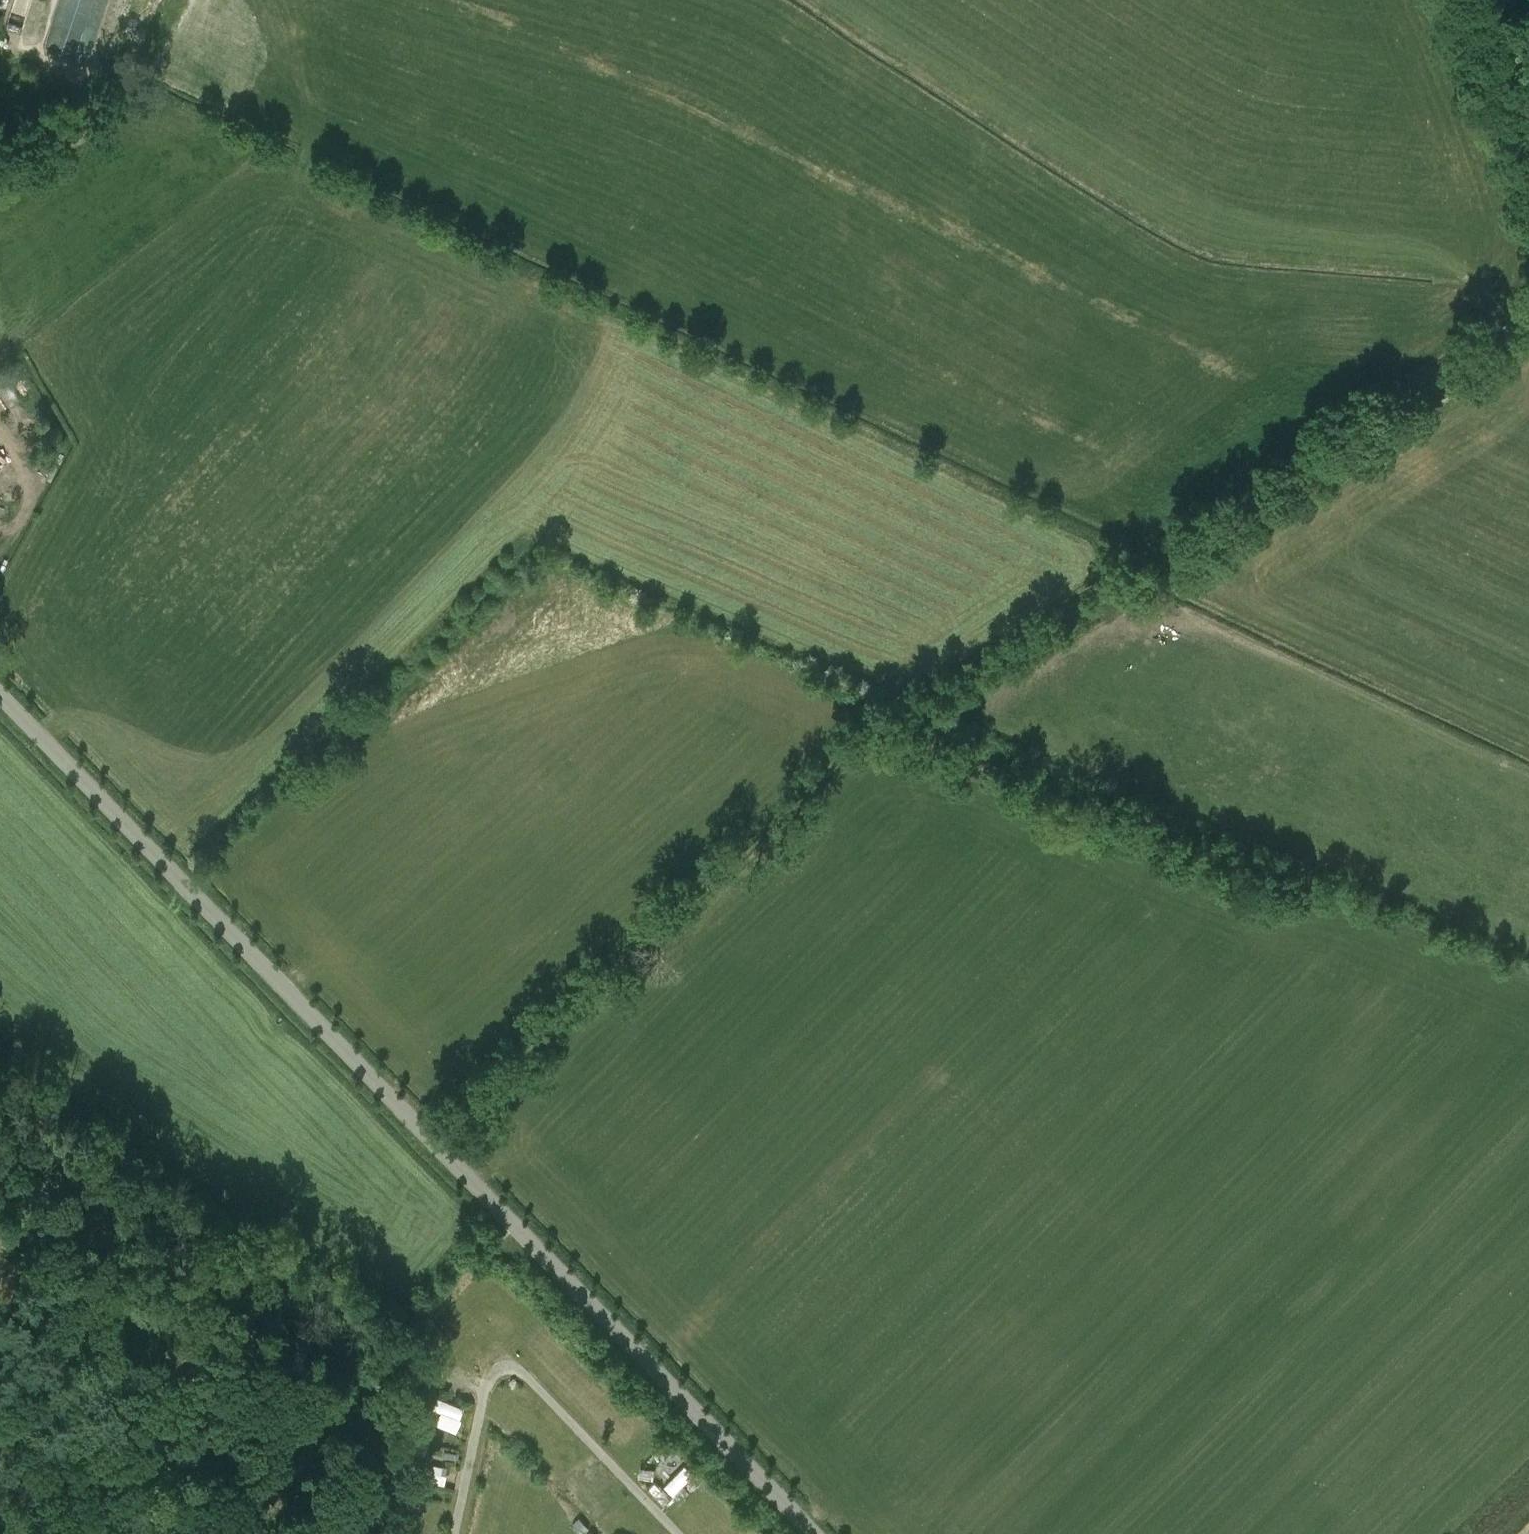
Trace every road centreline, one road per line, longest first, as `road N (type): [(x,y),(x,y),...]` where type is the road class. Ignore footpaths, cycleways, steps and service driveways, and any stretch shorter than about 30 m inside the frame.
road 1 (tertiary): [(810,1533),(0,691)]

